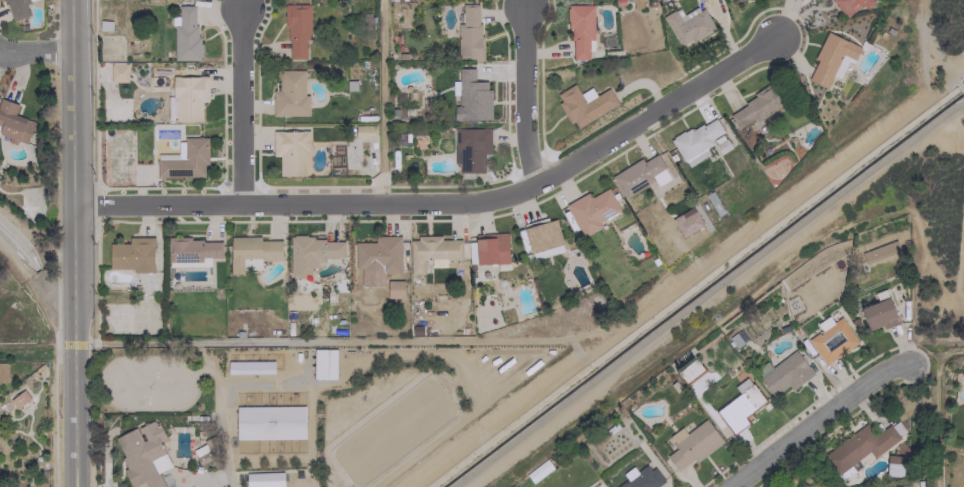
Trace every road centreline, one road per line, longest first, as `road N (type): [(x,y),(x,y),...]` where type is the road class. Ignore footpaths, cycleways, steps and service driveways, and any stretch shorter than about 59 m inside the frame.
road 1 (residential): [(82,205),(485,201),(529,186),(776,36)]
road 2 (tertiary): [(71,0),(82,205),(80,486)]
road 3 (residential): [(911,366),(886,371),(732,486)]
road 4 (residential): [(245,6),(246,203)]
road 5 (residential): [(529,5),(529,186)]

